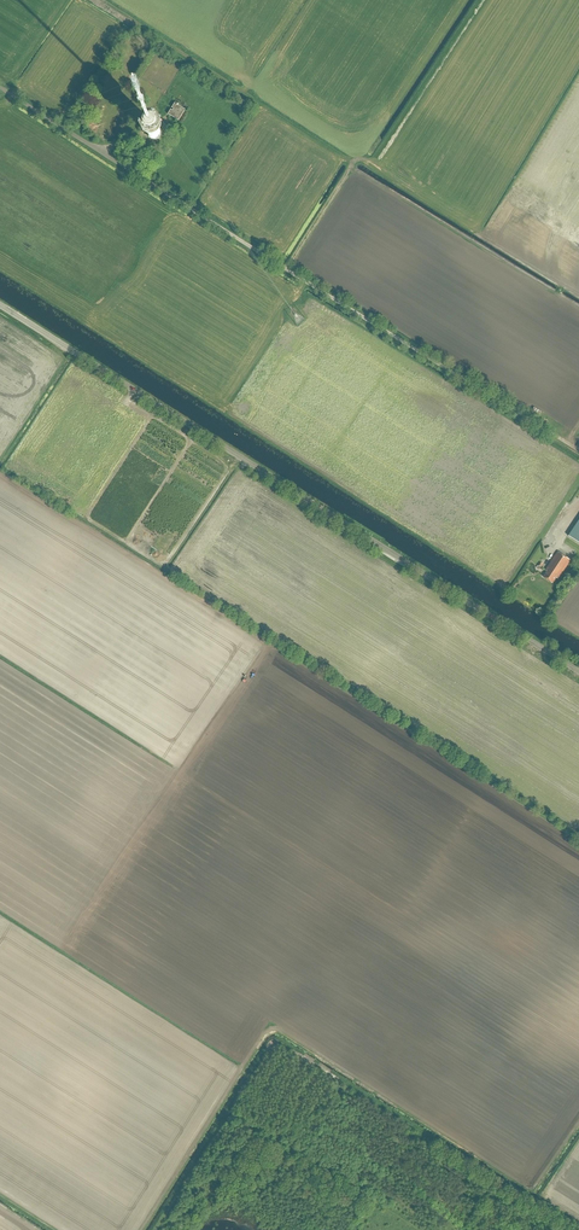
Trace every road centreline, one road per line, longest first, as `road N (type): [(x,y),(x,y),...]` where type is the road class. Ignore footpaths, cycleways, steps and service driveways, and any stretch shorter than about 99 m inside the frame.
road 1 (tertiary): [(578,673),(0,305)]
road 2 (track): [(142,1229),(269,1030),(279,1029),(530,1193),(578,1126)]
road 3 (unclassified): [(167,193),(578,451)]
road 4 (track): [(368,163),(353,163),(96,0)]
road 5 (unclassified): [(167,193),(0,88)]
road 6 (track): [(353,163),(285,270)]

